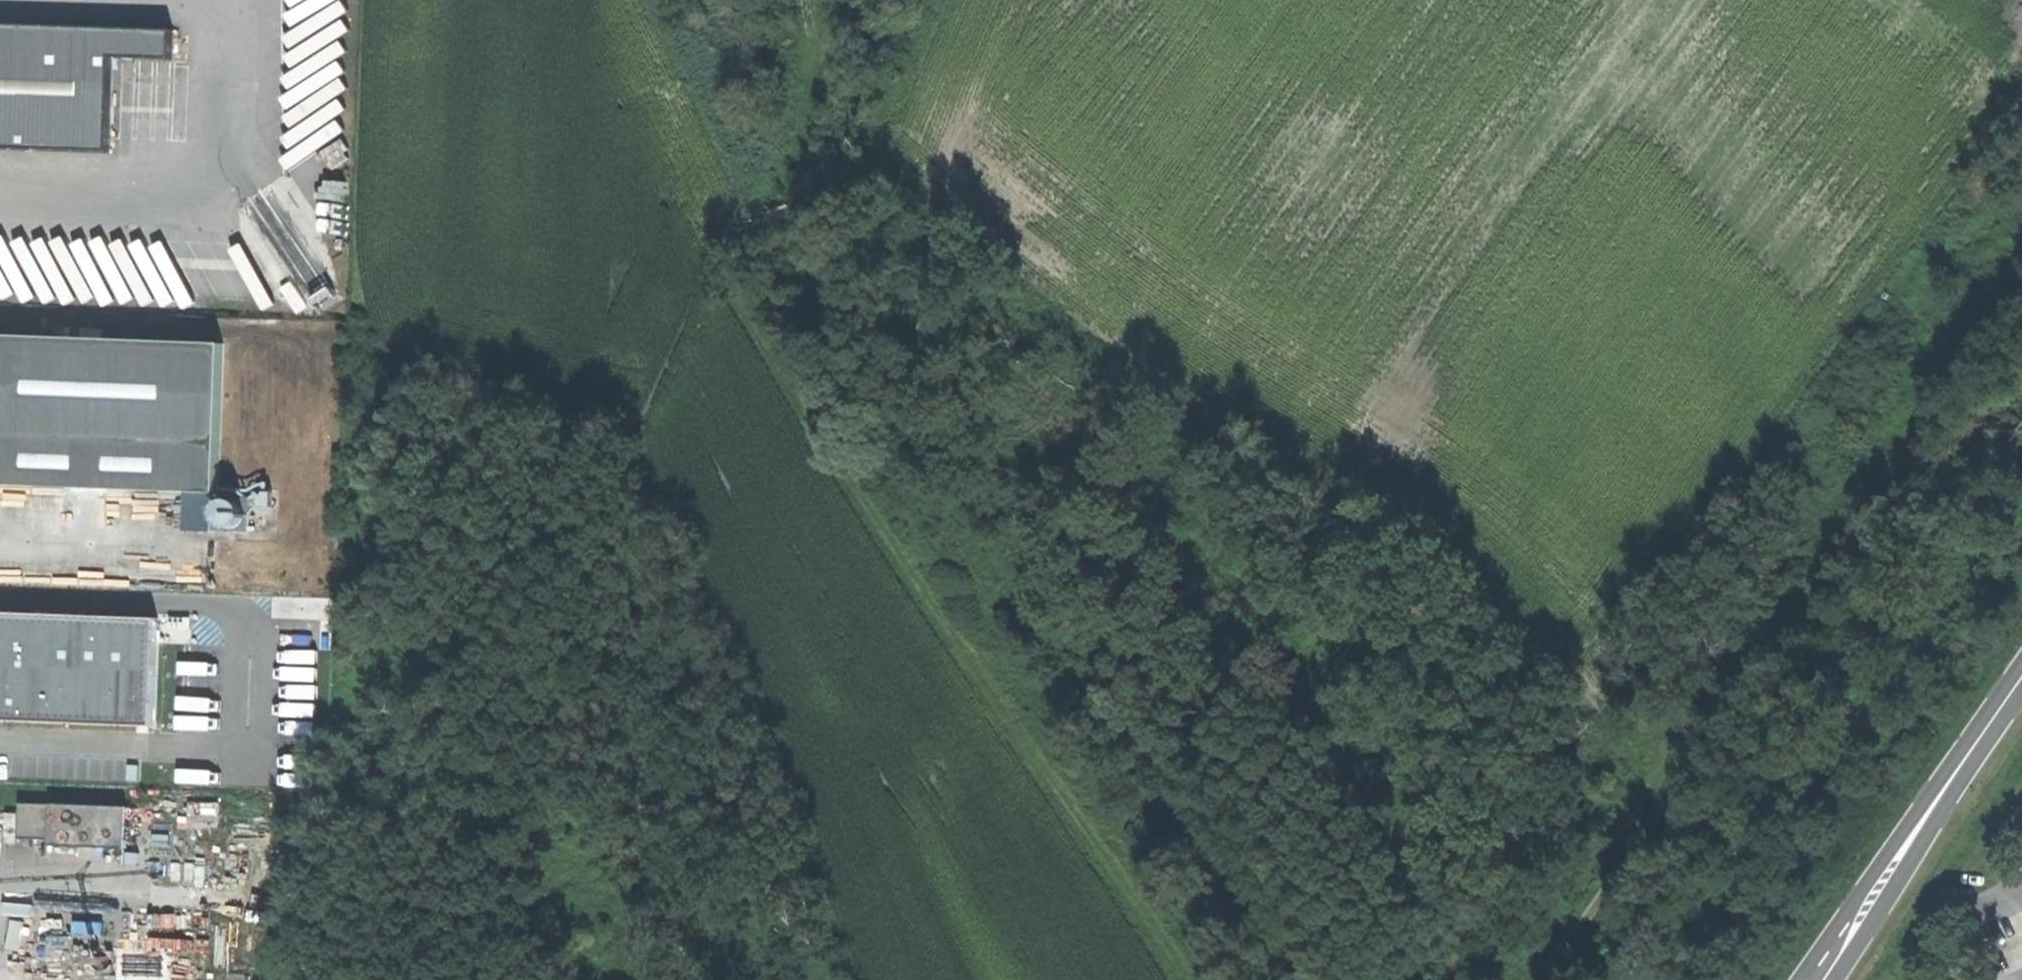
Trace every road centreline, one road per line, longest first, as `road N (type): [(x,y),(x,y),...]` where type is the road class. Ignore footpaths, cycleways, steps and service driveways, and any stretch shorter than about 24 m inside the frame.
road 1 (secondary): [(1816,979),(2021,676)]

